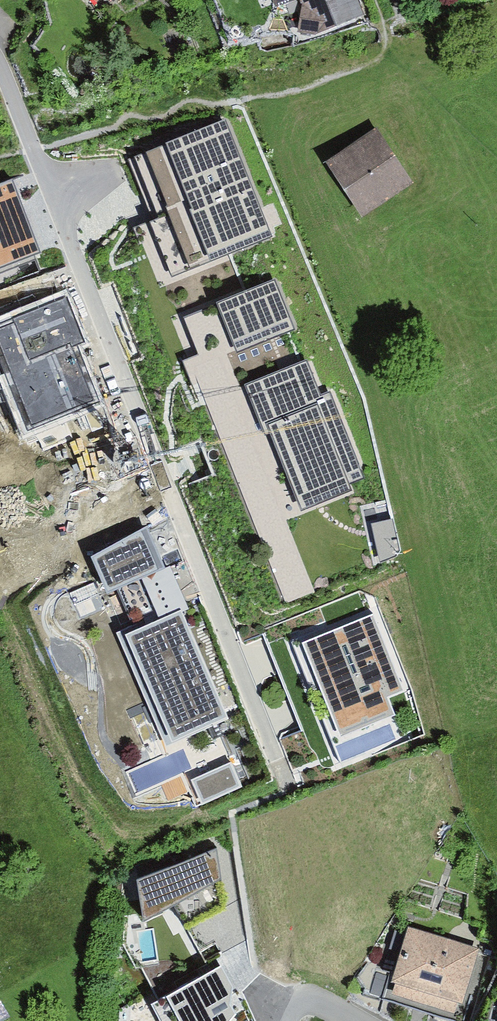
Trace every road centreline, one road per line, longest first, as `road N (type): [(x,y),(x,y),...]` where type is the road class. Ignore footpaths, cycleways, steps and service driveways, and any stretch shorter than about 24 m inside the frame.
road 1 (residential): [(0,65),(278,760)]

